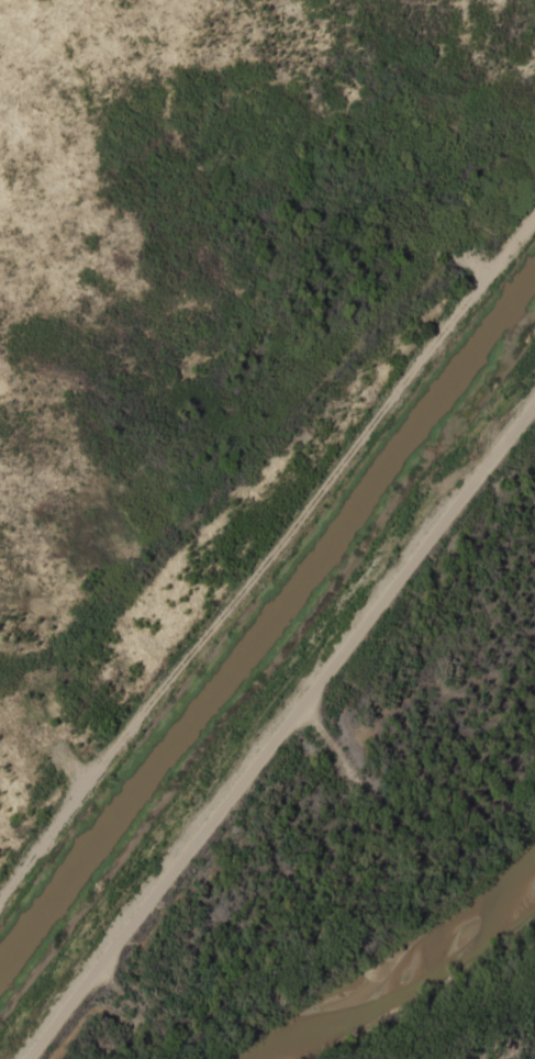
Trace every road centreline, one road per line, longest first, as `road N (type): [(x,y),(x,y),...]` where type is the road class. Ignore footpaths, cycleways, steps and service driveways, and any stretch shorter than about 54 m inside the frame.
road 1 (residential): [(0,888),(534,196)]
road 2 (residential): [(26,1058),(534,393)]

